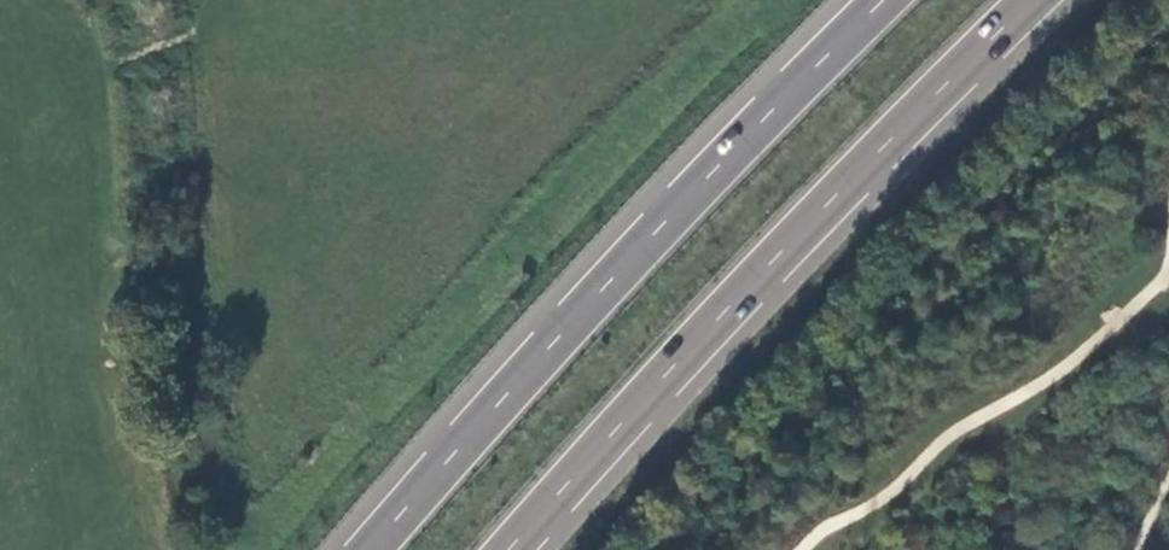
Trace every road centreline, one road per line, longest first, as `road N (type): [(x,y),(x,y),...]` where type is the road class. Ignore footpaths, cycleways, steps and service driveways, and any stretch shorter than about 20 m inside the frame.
road 1 (trunk): [(511,549),(751,285),(1032,0)]
road 2 (trunk): [(884,0),(654,237),(371,549)]

